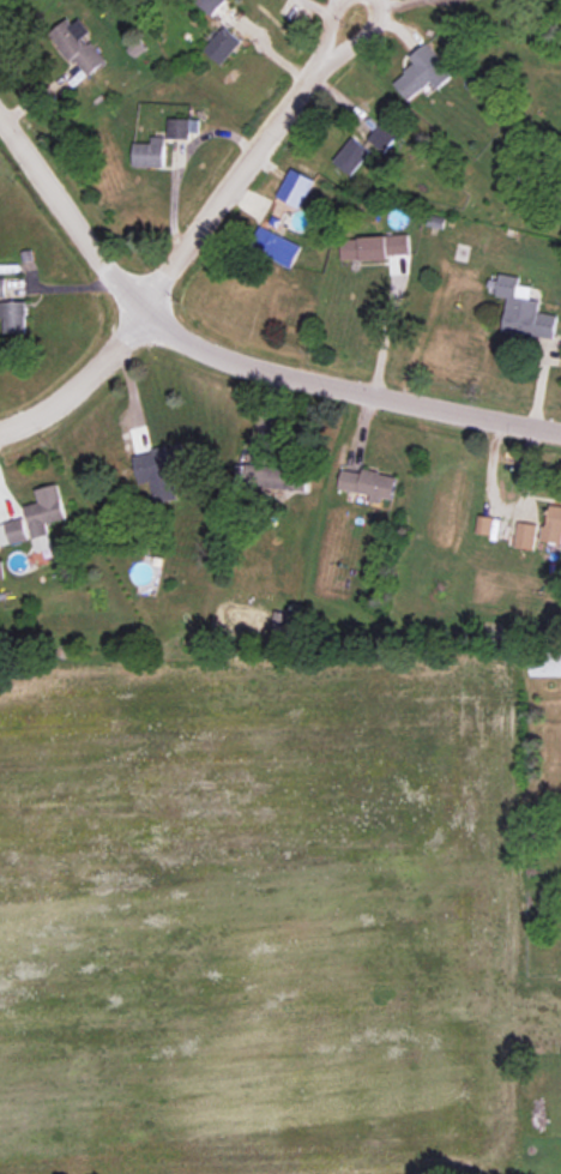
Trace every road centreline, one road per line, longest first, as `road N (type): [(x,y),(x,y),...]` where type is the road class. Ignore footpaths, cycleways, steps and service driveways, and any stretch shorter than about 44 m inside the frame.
road 1 (residential): [(104,259),(139,305),(219,355),(402,404),(560,432)]
road 2 (residential): [(139,305),(322,59)]
road 3 (residential): [(0,433),(73,392),(139,305)]
road 4 (residential): [(0,123),(104,259)]

